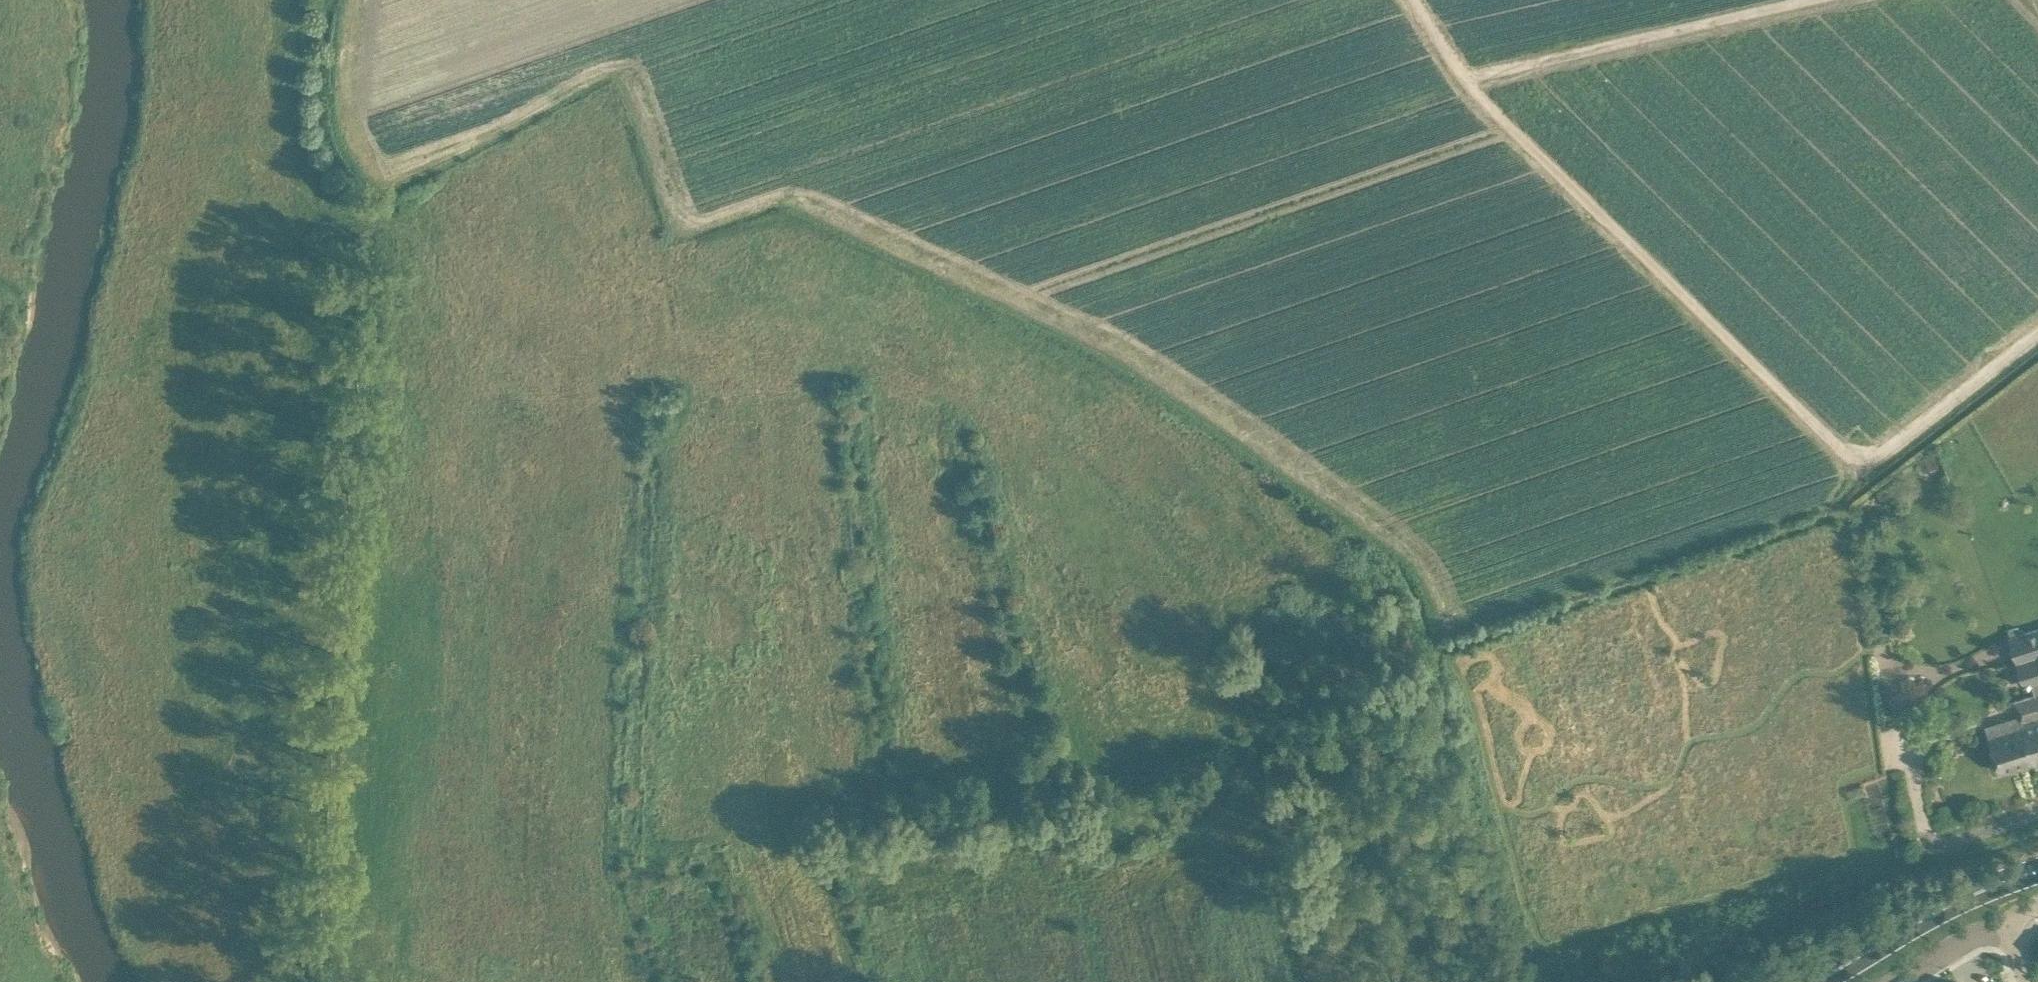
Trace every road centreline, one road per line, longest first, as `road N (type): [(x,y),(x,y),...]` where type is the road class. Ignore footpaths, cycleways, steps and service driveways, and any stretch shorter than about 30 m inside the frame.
road 1 (track): [(1415,0),(1487,104),(1864,469),(2037,337)]
road 2 (track): [(1464,78),(1810,0)]
road 3 (tertiary): [(1814,981),(1899,931),(2037,871)]
road 4 (residential): [(1897,981),(1974,935),(2007,930)]

